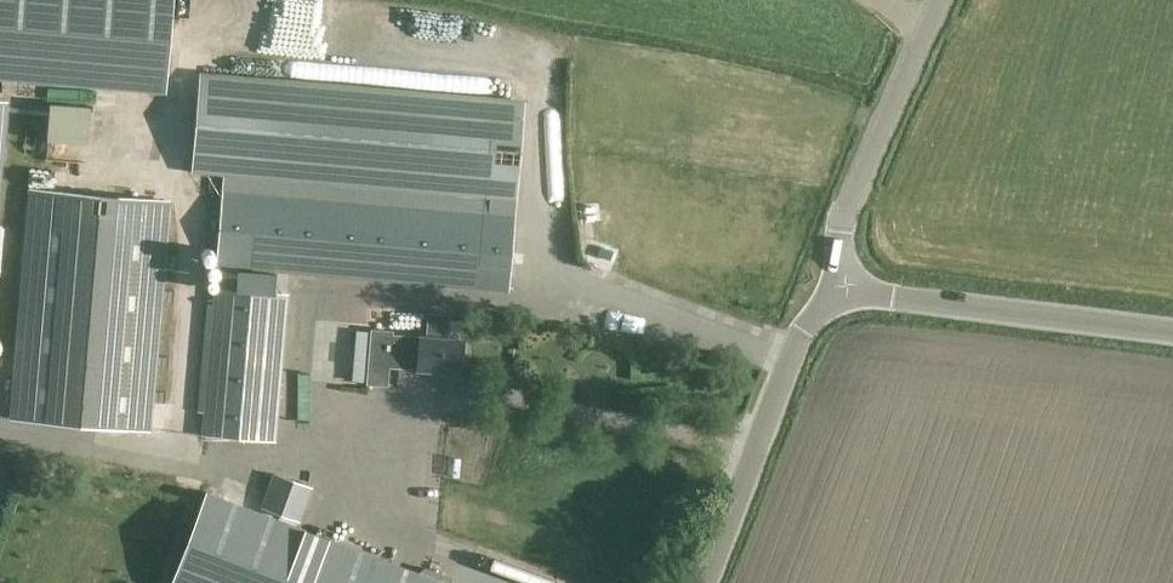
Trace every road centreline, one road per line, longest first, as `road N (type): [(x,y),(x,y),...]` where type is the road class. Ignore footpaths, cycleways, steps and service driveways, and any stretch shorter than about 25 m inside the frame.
road 1 (unclassified): [(843,290),(1172,337)]
road 2 (unclassified): [(708,582),(800,330),(843,290)]
road 3 (unclassified): [(843,290),(844,222),(944,0)]

